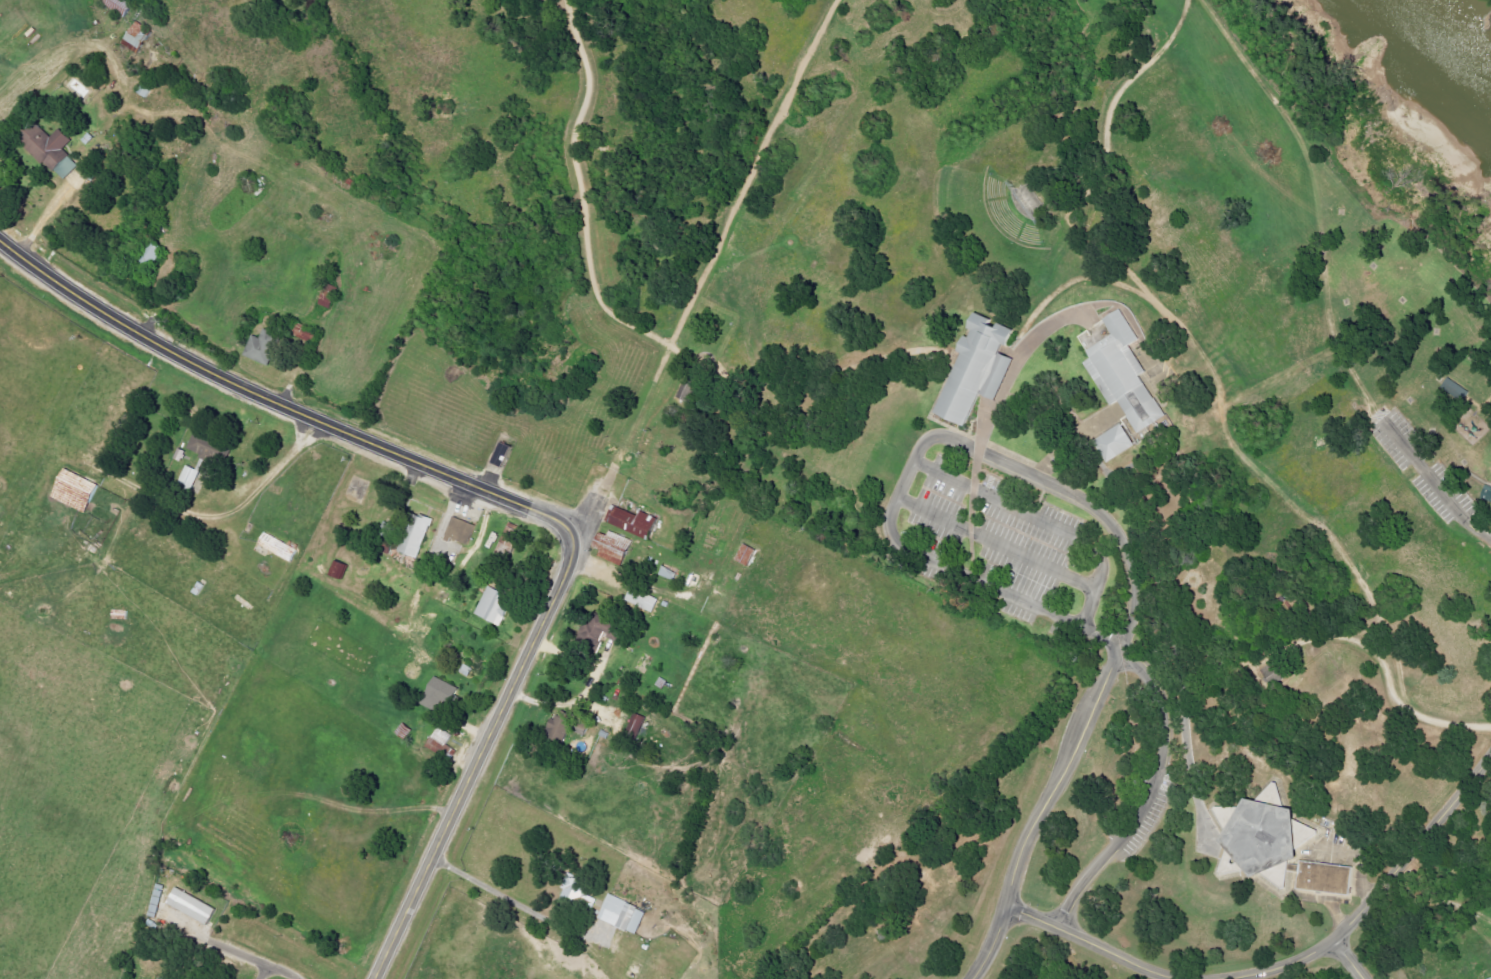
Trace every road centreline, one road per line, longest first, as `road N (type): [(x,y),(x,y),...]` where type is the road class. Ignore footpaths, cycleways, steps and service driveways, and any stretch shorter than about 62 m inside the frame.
road 1 (track): [(1155,56),(1103,118),(1071,211),(1172,328),(1165,369),(1132,313),(1091,301),(1017,356),(985,426),(1127,512),(1196,668)]
road 2 (residential): [(1115,651),(1130,579),(1123,543),(1101,513),(1081,496),(954,439),(922,443),(890,514),(899,548),(1053,609),(1115,651)]
road 3 (track): [(566,0),(590,79),(575,144),(605,306),(709,368),(763,382),(831,380),(951,345)]
road 4 (tertiary): [(0,239),(206,368),(533,510),(570,537)]
road 5 (track): [(570,537),(601,489),(839,0)]
road 6 (track): [(1205,847),(1183,725),(1196,668),(1247,668),(1302,636),(1351,636),(1377,652),(1397,701),(1419,716),(1490,725)]
road 7 (tertiary): [(378,978),(571,556),(570,537)]
road 8 (track): [(1206,0),(1275,87),(1303,140),(1339,351),(1397,429)]
road 9 (track): [(1419,716),(1393,629),(1289,489),(1193,415),(1165,369)]
road 10 (residential): [(974,978),(1029,829),(1115,651)]
road 11 (track): [(1017,356),(1016,343),(1053,303),(1086,287),(1106,288),(1144,309),(1165,369)]
road 12 (track): [(1165,369),(1041,458)]

